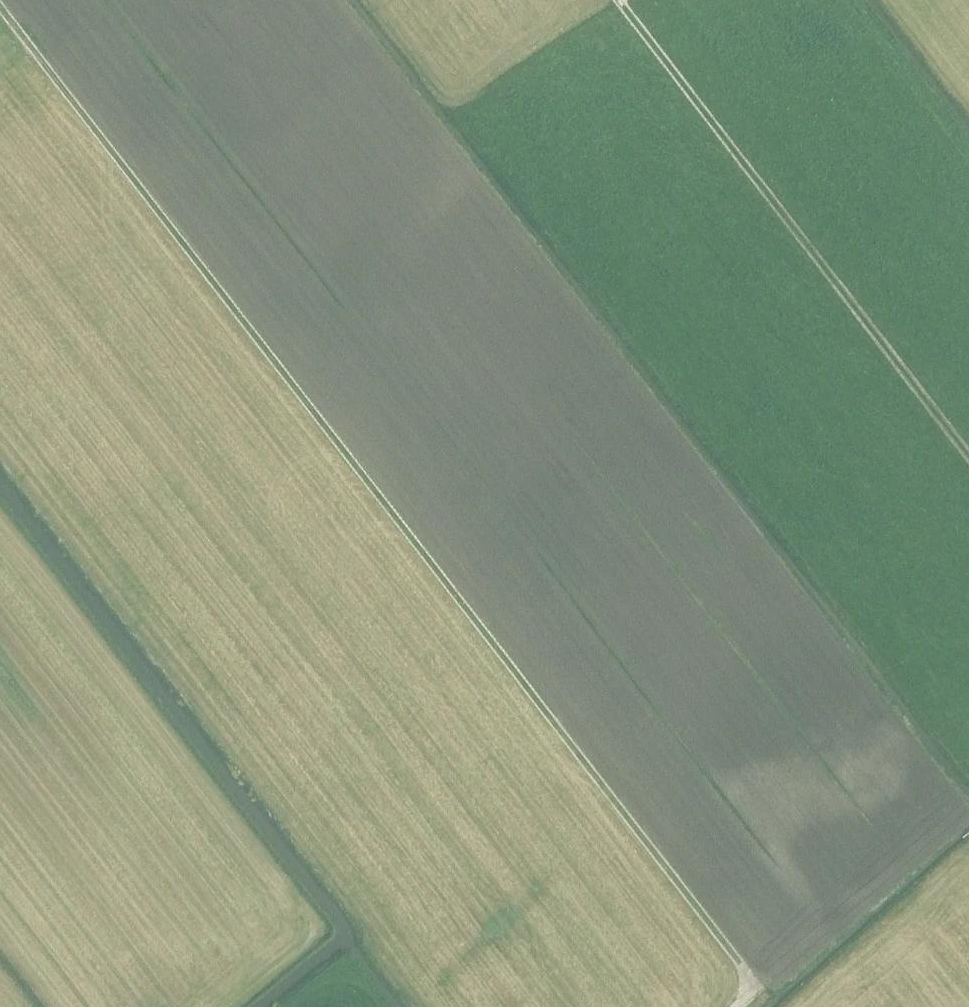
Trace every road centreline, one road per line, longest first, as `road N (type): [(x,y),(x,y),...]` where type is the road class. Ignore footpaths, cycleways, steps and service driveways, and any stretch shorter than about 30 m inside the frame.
road 1 (track): [(968,457),(616,0)]

